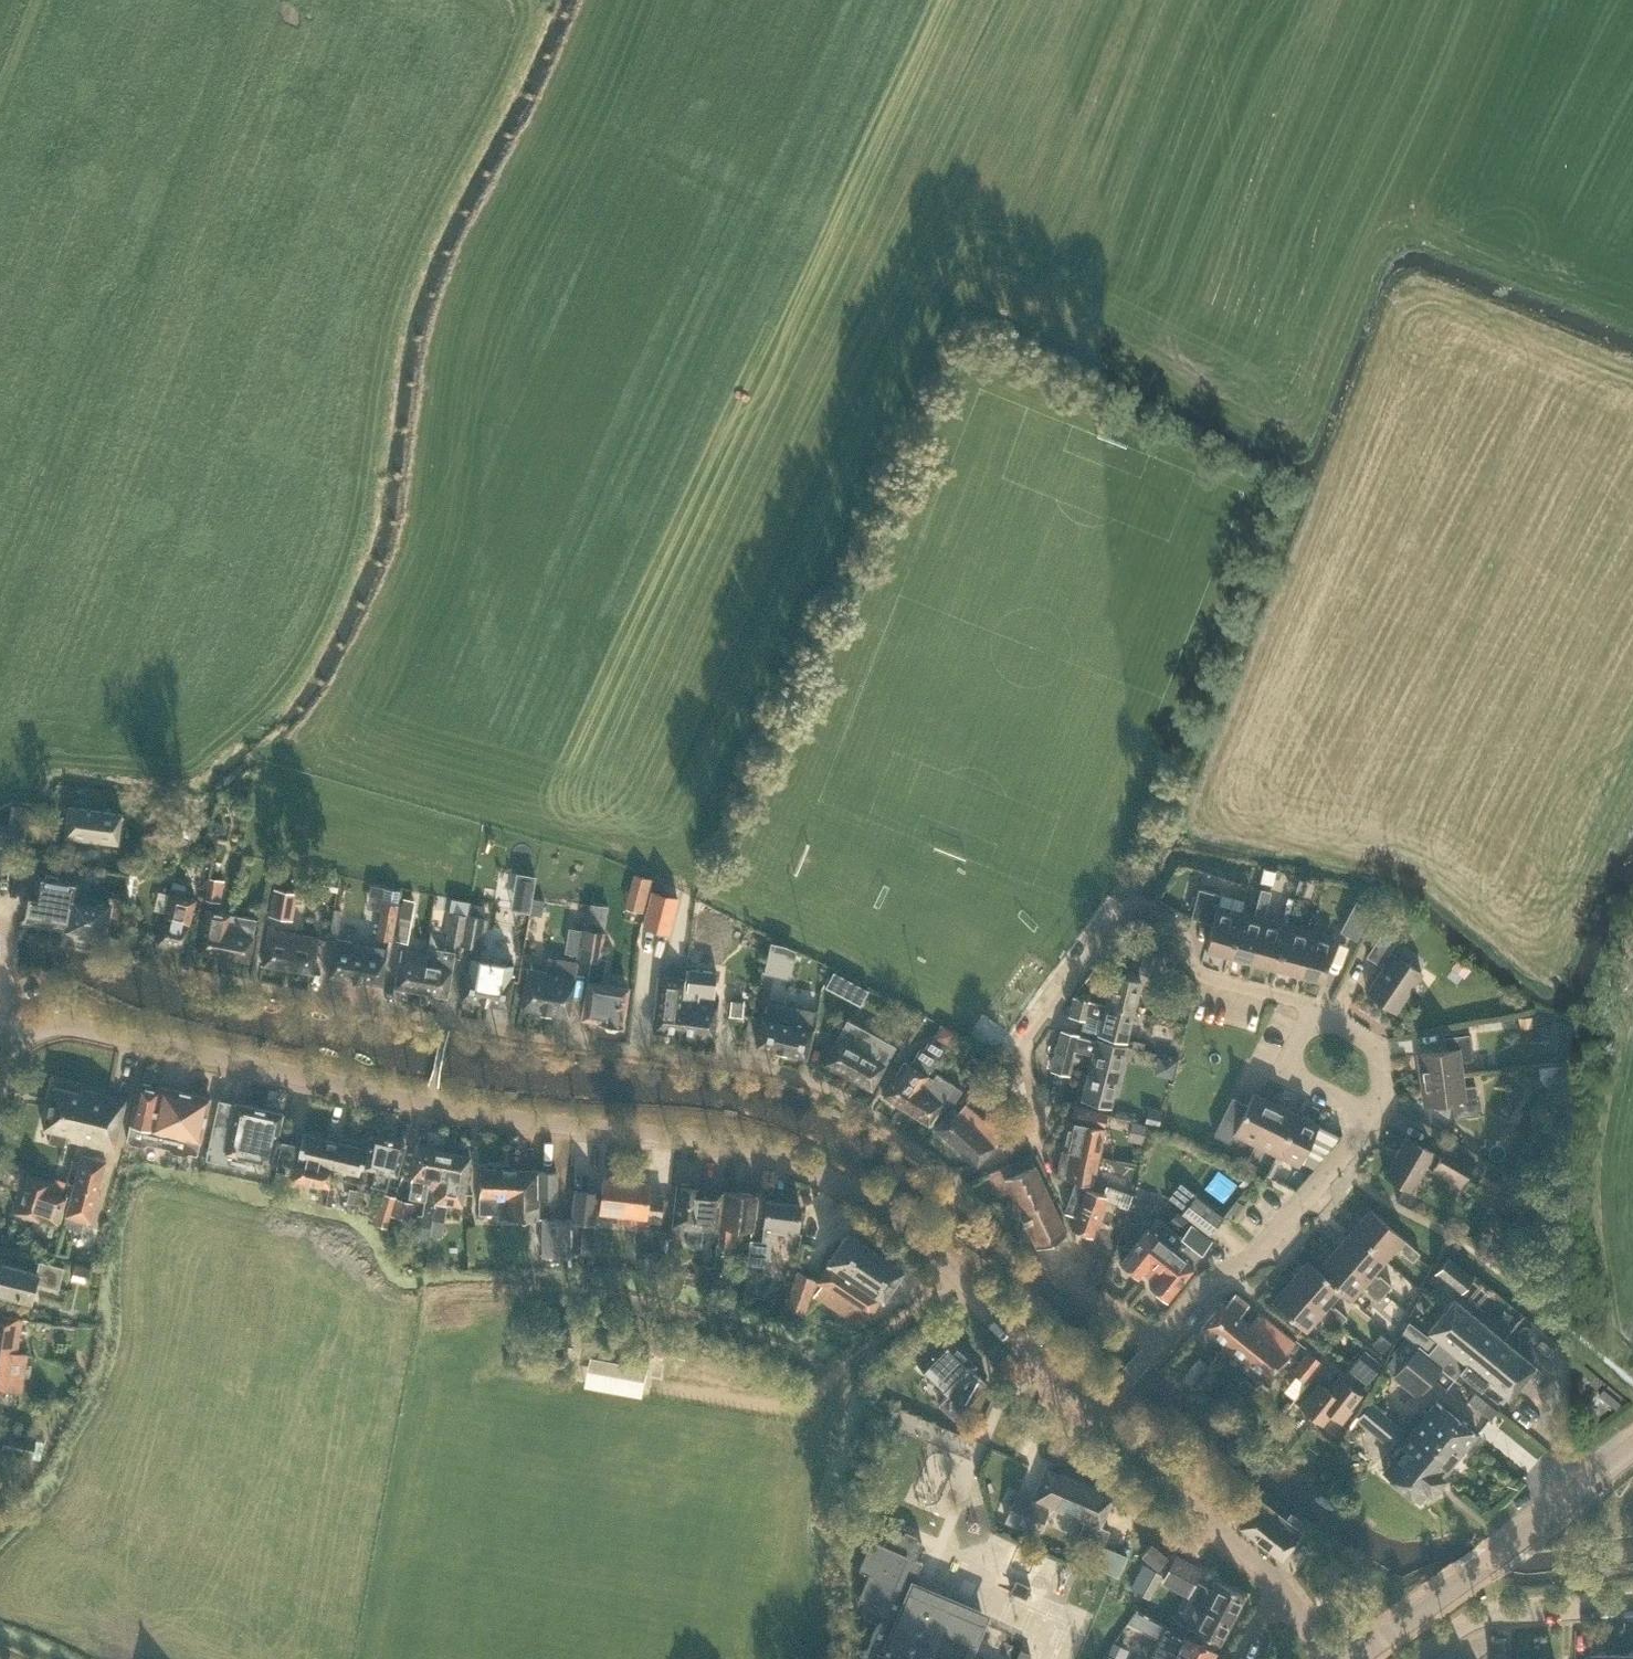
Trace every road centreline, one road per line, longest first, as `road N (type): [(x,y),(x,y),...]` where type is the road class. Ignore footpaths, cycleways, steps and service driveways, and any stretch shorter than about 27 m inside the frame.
road 1 (residential): [(188,972),(797,1075),(866,1110),(1017,1246),(1159,1338)]
road 2 (residential): [(15,1028),(67,1024),(490,1117),(757,1148),(814,1169),(881,1207),(956,1272)]
road 3 (secondary): [(1352,1658),(1632,1447)]
road 4 (residential): [(1159,1338),(1209,1280),(1251,1258),(1371,1117)]
road 5 (residential): [(1281,1591),(1092,1412)]
road 6 (unclassified): [(1419,1658),(1485,1615),(1632,1603)]
road 7 (residential): [(1315,1004),(1204,974),(1175,921),(1132,898)]
road 8 (residential): [(1092,1412),(956,1272)]
road 9 (residential): [(1132,898),(1021,1054)]
road 10 (residential): [(1315,1004),(1283,1071),(1371,1117)]
road 11 (residential): [(1371,1117),(1383,1088),(1377,1045),(1315,1004)]

